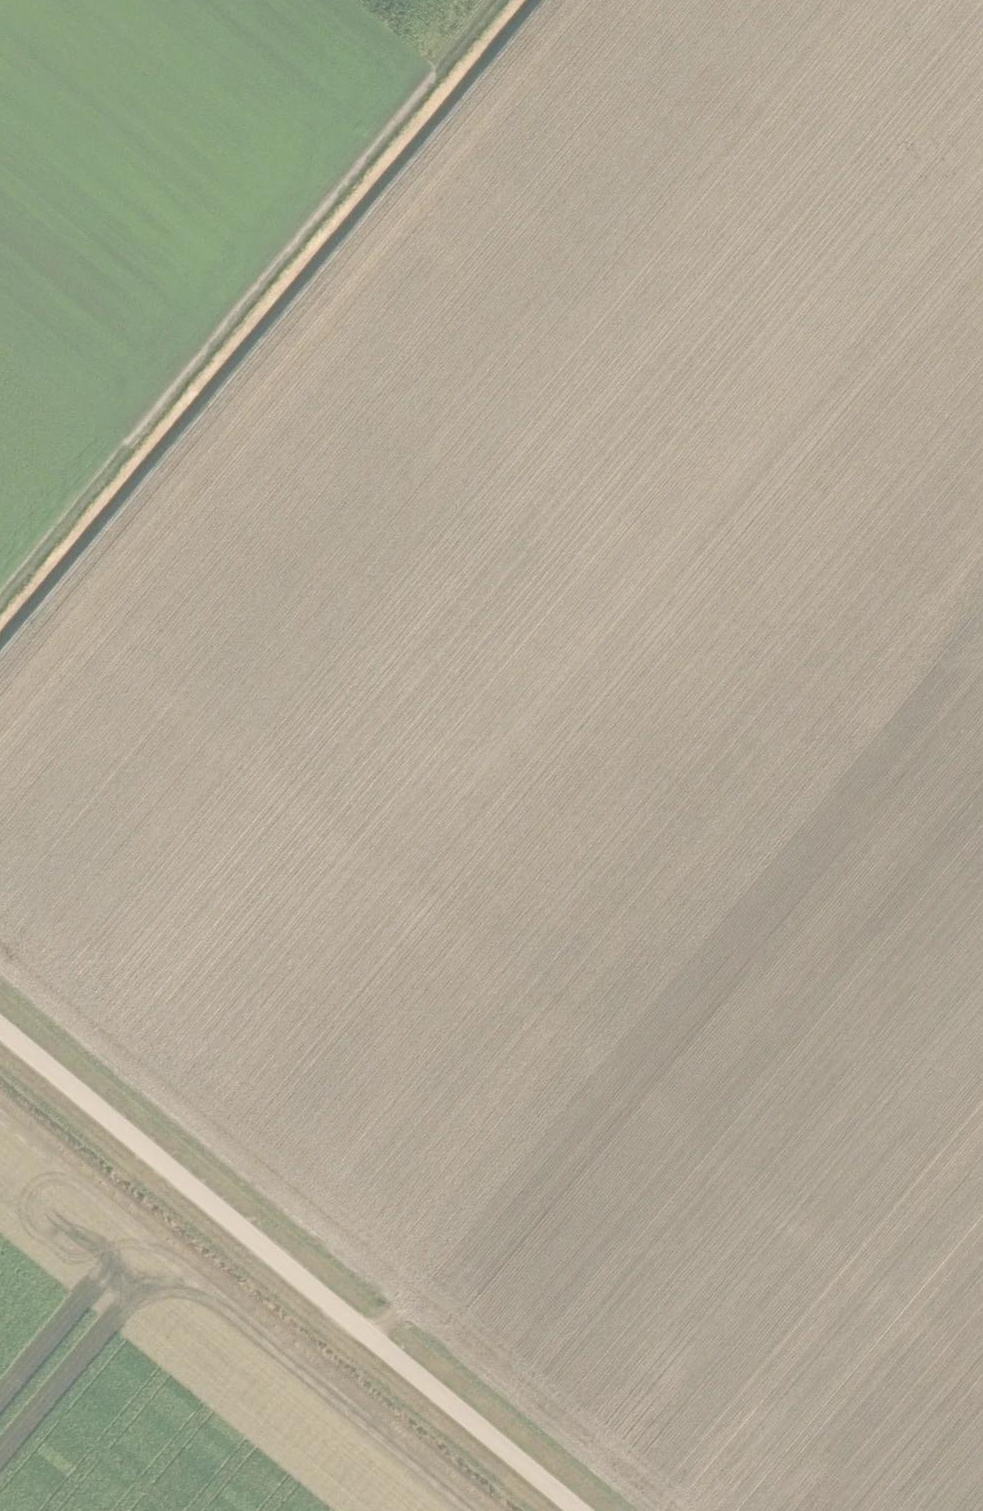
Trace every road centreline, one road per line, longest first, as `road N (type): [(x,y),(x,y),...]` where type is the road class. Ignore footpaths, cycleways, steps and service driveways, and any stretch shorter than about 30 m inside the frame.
road 1 (unclassified): [(581,1510),(0,1025)]

